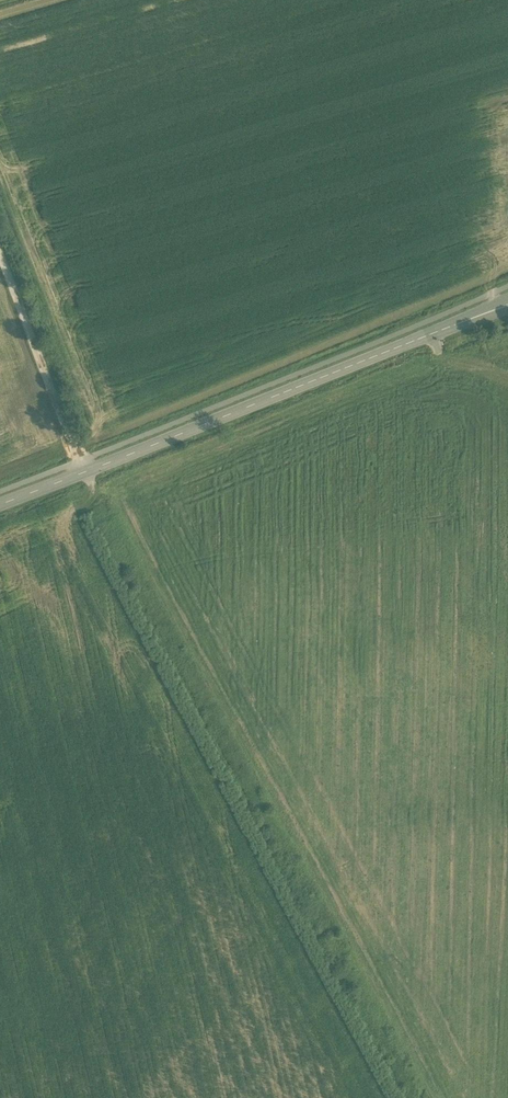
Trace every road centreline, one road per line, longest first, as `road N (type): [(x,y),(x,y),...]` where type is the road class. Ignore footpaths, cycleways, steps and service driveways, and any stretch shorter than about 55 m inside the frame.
road 1 (tertiary): [(507,304),(0,503)]
road 2 (track): [(0,253),(84,471)]

